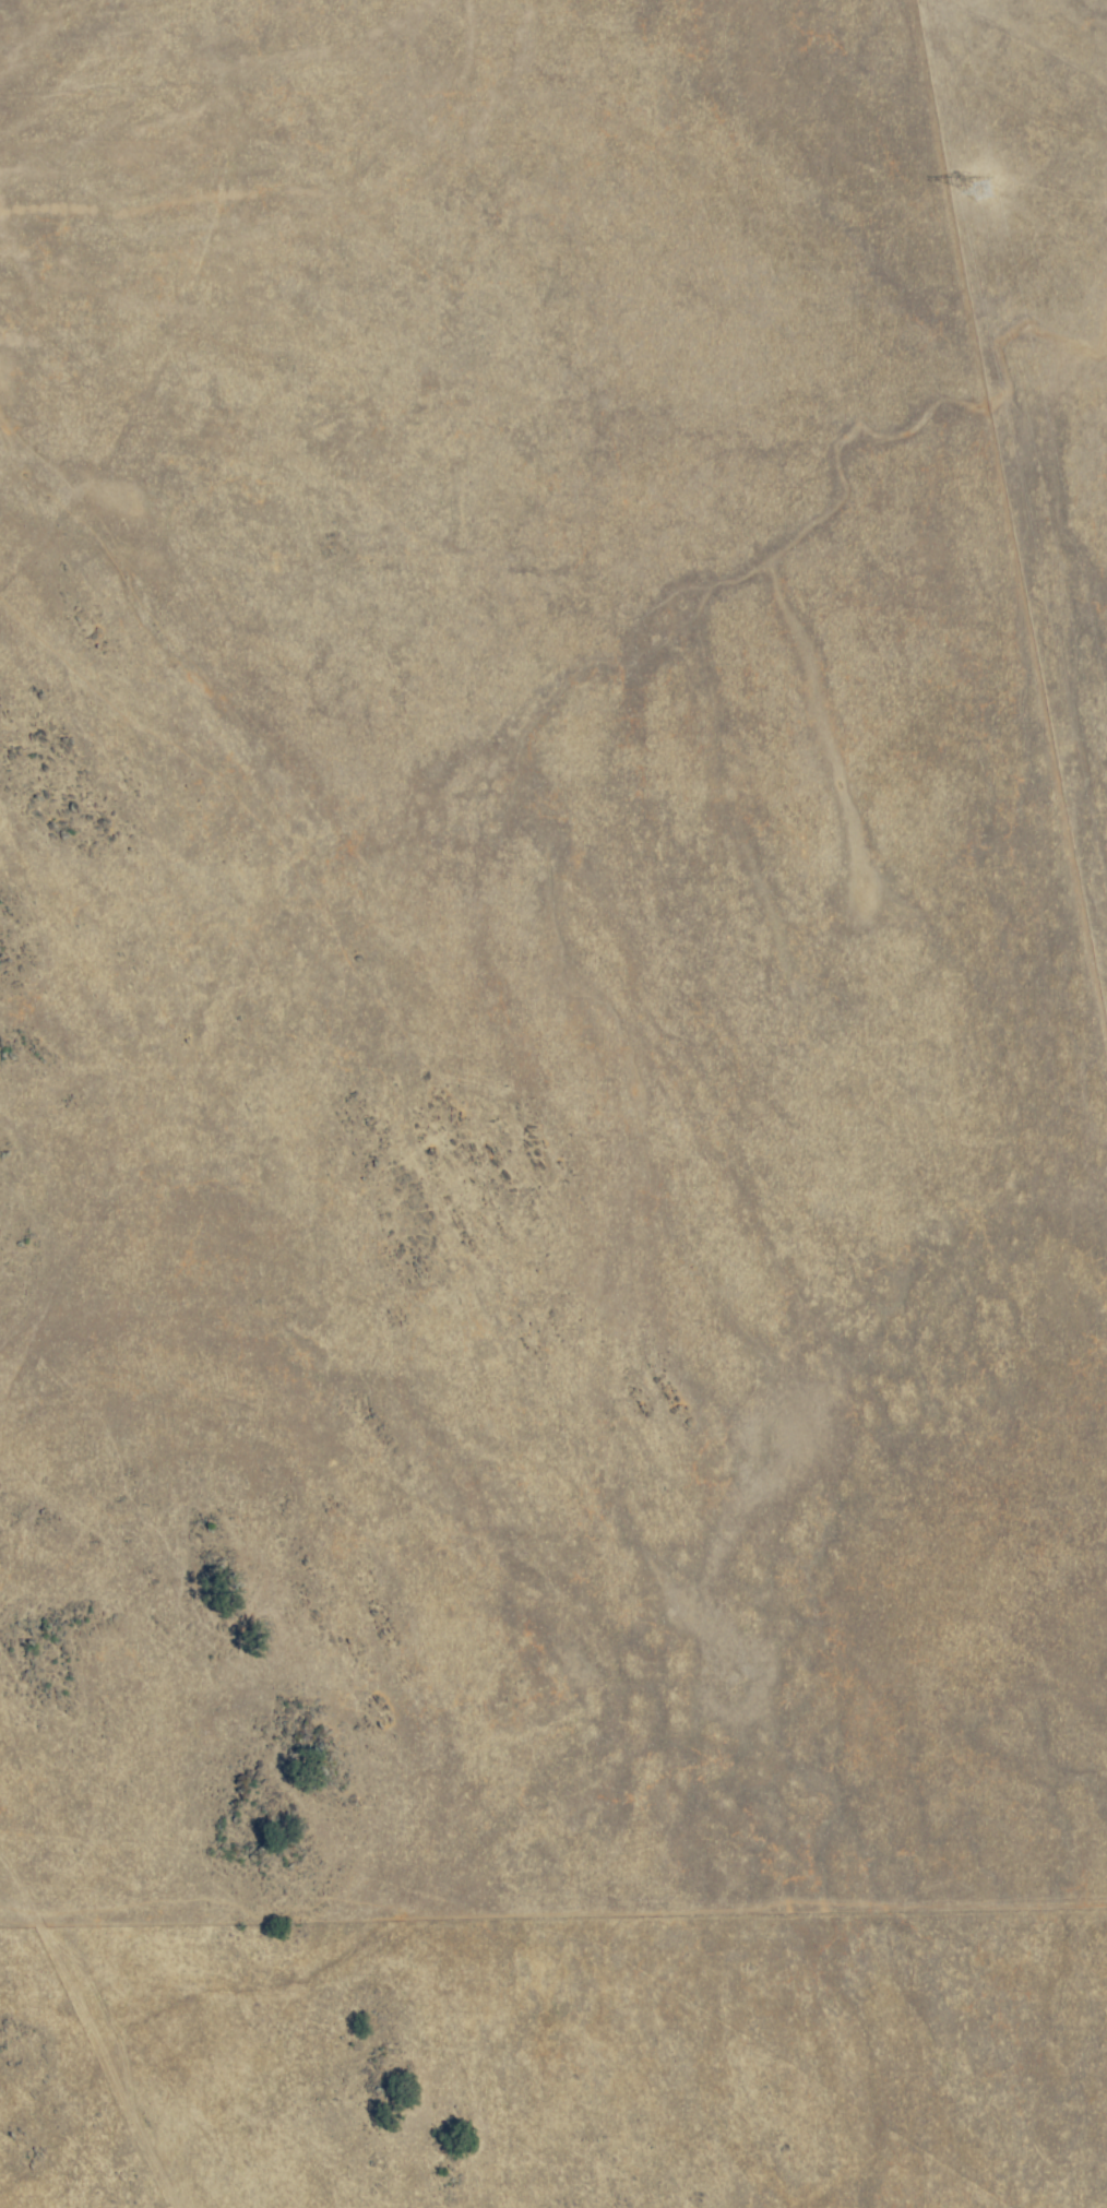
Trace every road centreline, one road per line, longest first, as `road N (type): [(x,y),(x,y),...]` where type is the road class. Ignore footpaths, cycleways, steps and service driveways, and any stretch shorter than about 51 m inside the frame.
road 1 (track): [(0,1895),(29,1961),(119,2045),(175,2207)]

